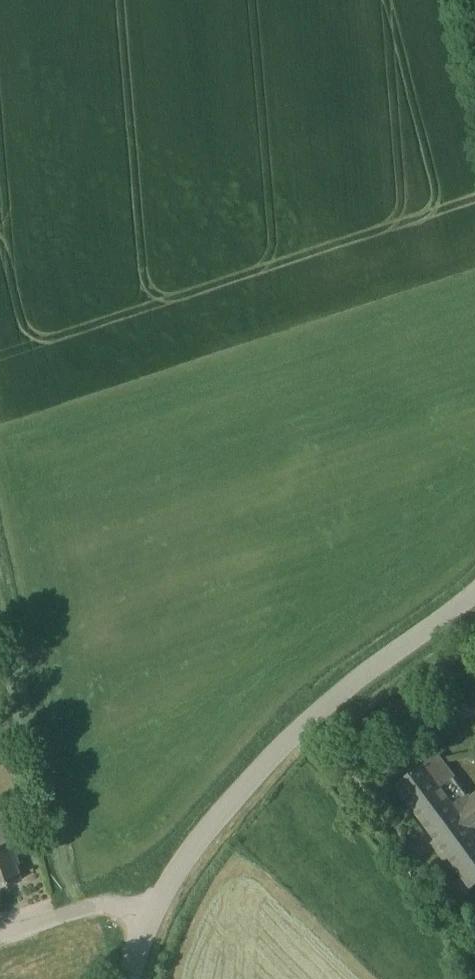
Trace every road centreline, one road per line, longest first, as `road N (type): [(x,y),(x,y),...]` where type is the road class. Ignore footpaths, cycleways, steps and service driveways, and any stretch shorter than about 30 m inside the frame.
road 1 (unclassified): [(138,978),(182,865),(243,784),(474,599)]
road 2 (track): [(0,934),(112,902),(161,912)]

